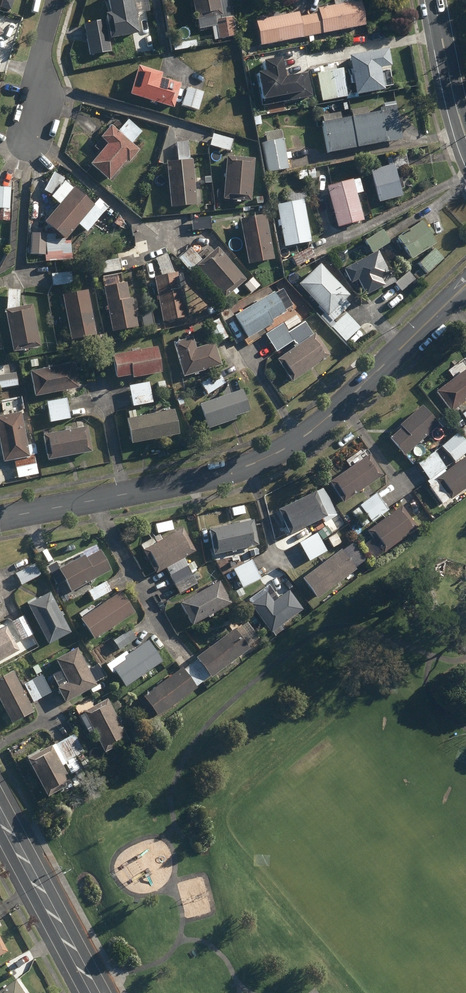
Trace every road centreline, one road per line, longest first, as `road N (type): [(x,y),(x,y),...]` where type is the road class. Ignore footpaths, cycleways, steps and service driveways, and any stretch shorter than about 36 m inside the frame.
road 1 (tertiary): [(0,518),(168,486),(286,447),(327,423),(451,299)]
road 2 (tertiary): [(98,992),(0,818)]
road 3 (tertiary): [(434,0),(465,138)]
road 4 (residential): [(29,135),(56,0)]

